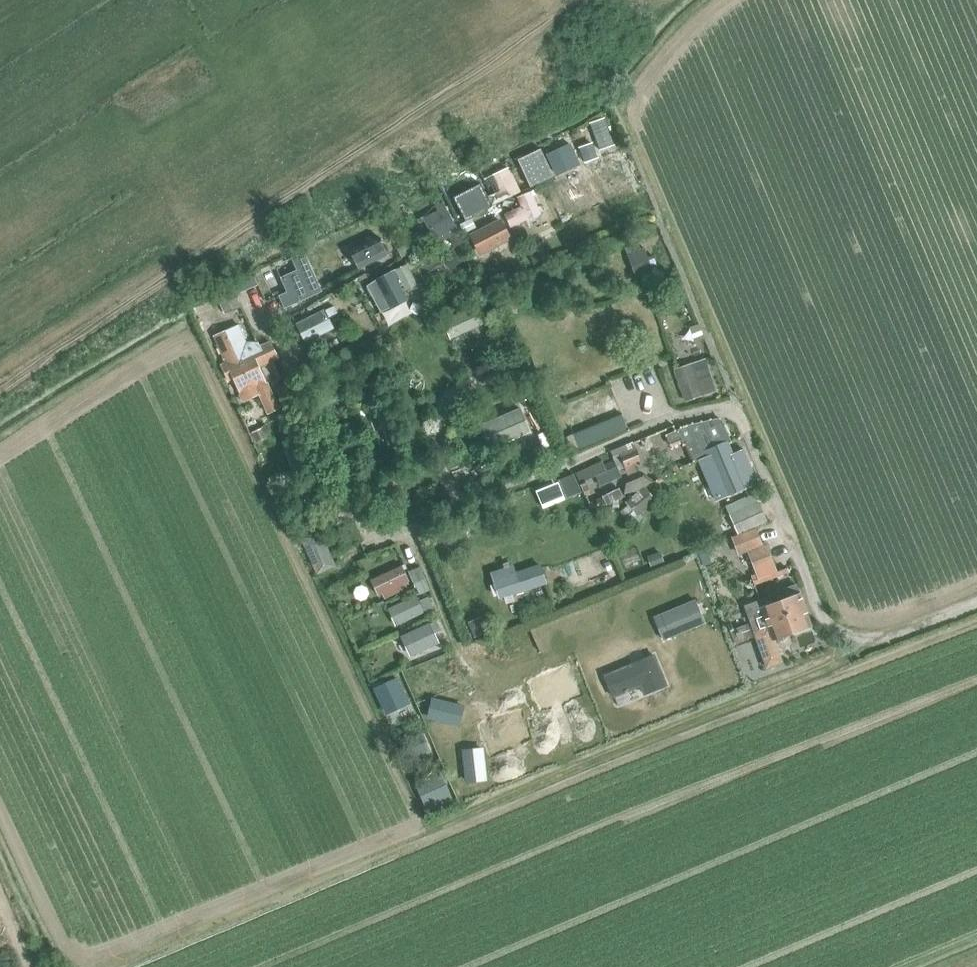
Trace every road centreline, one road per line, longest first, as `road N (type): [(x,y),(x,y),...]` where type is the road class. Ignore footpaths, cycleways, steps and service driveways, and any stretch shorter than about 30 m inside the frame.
road 1 (track): [(580,0),(0,394)]

